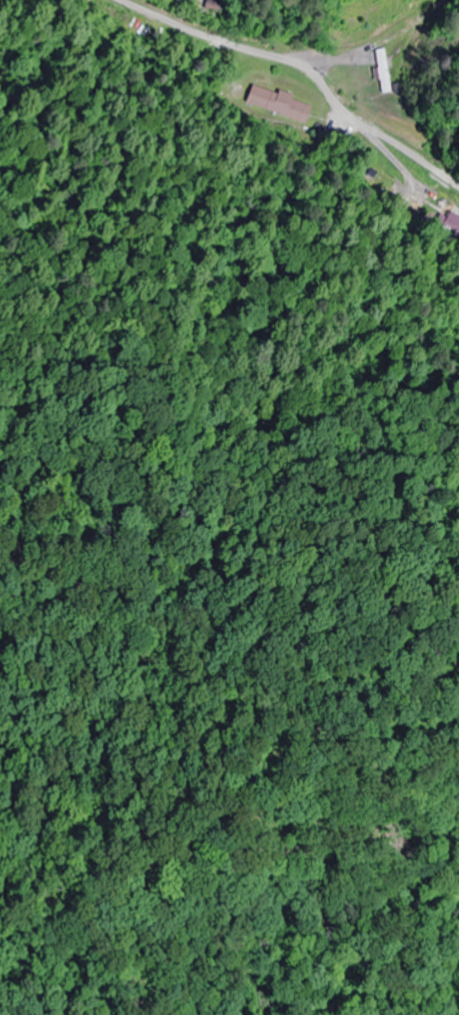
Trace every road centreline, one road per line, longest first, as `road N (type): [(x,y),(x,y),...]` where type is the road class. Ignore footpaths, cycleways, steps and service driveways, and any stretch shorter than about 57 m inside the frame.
road 1 (residential): [(116,0),(306,69),(354,120),(458,189)]

